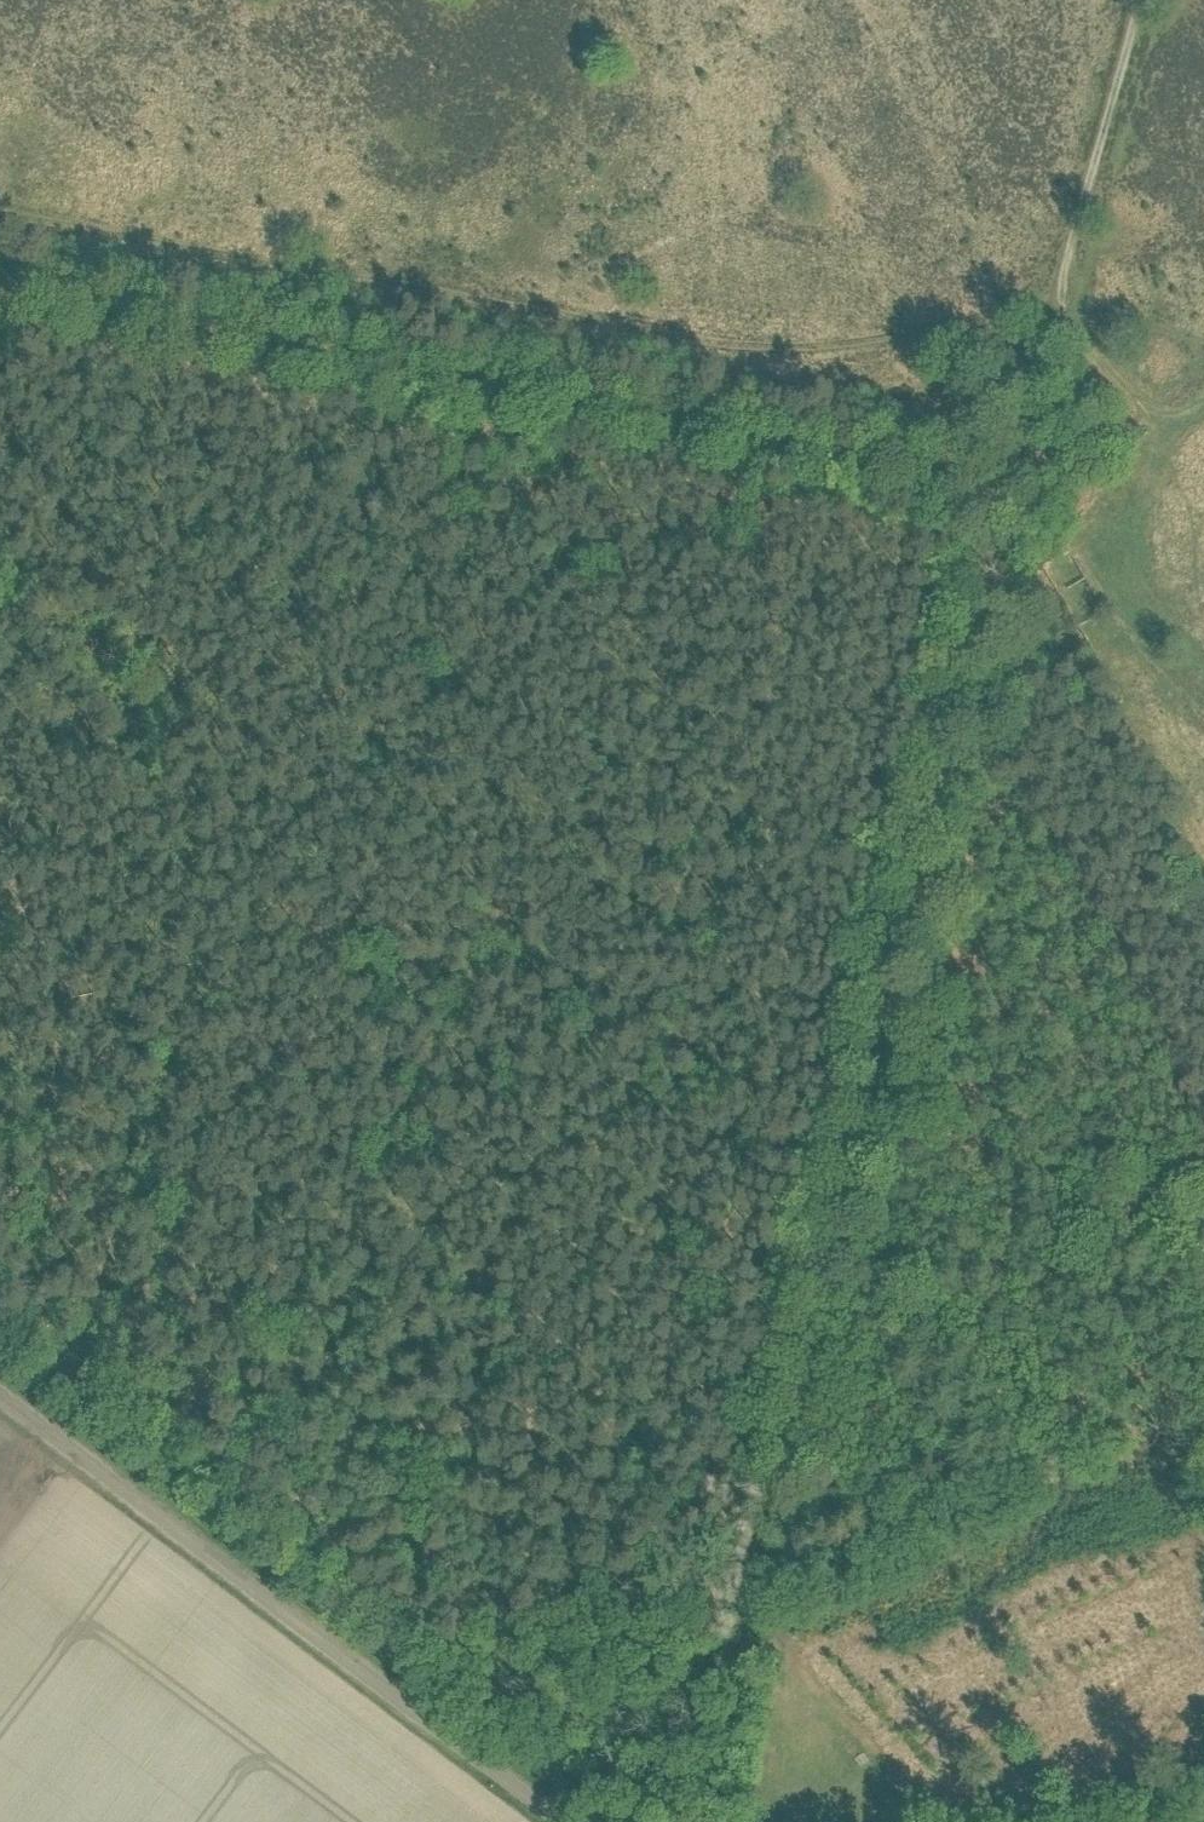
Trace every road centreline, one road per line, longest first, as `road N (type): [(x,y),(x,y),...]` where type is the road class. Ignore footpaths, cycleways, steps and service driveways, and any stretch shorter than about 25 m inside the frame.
road 1 (unclassified): [(560,1821),(0,1399)]

